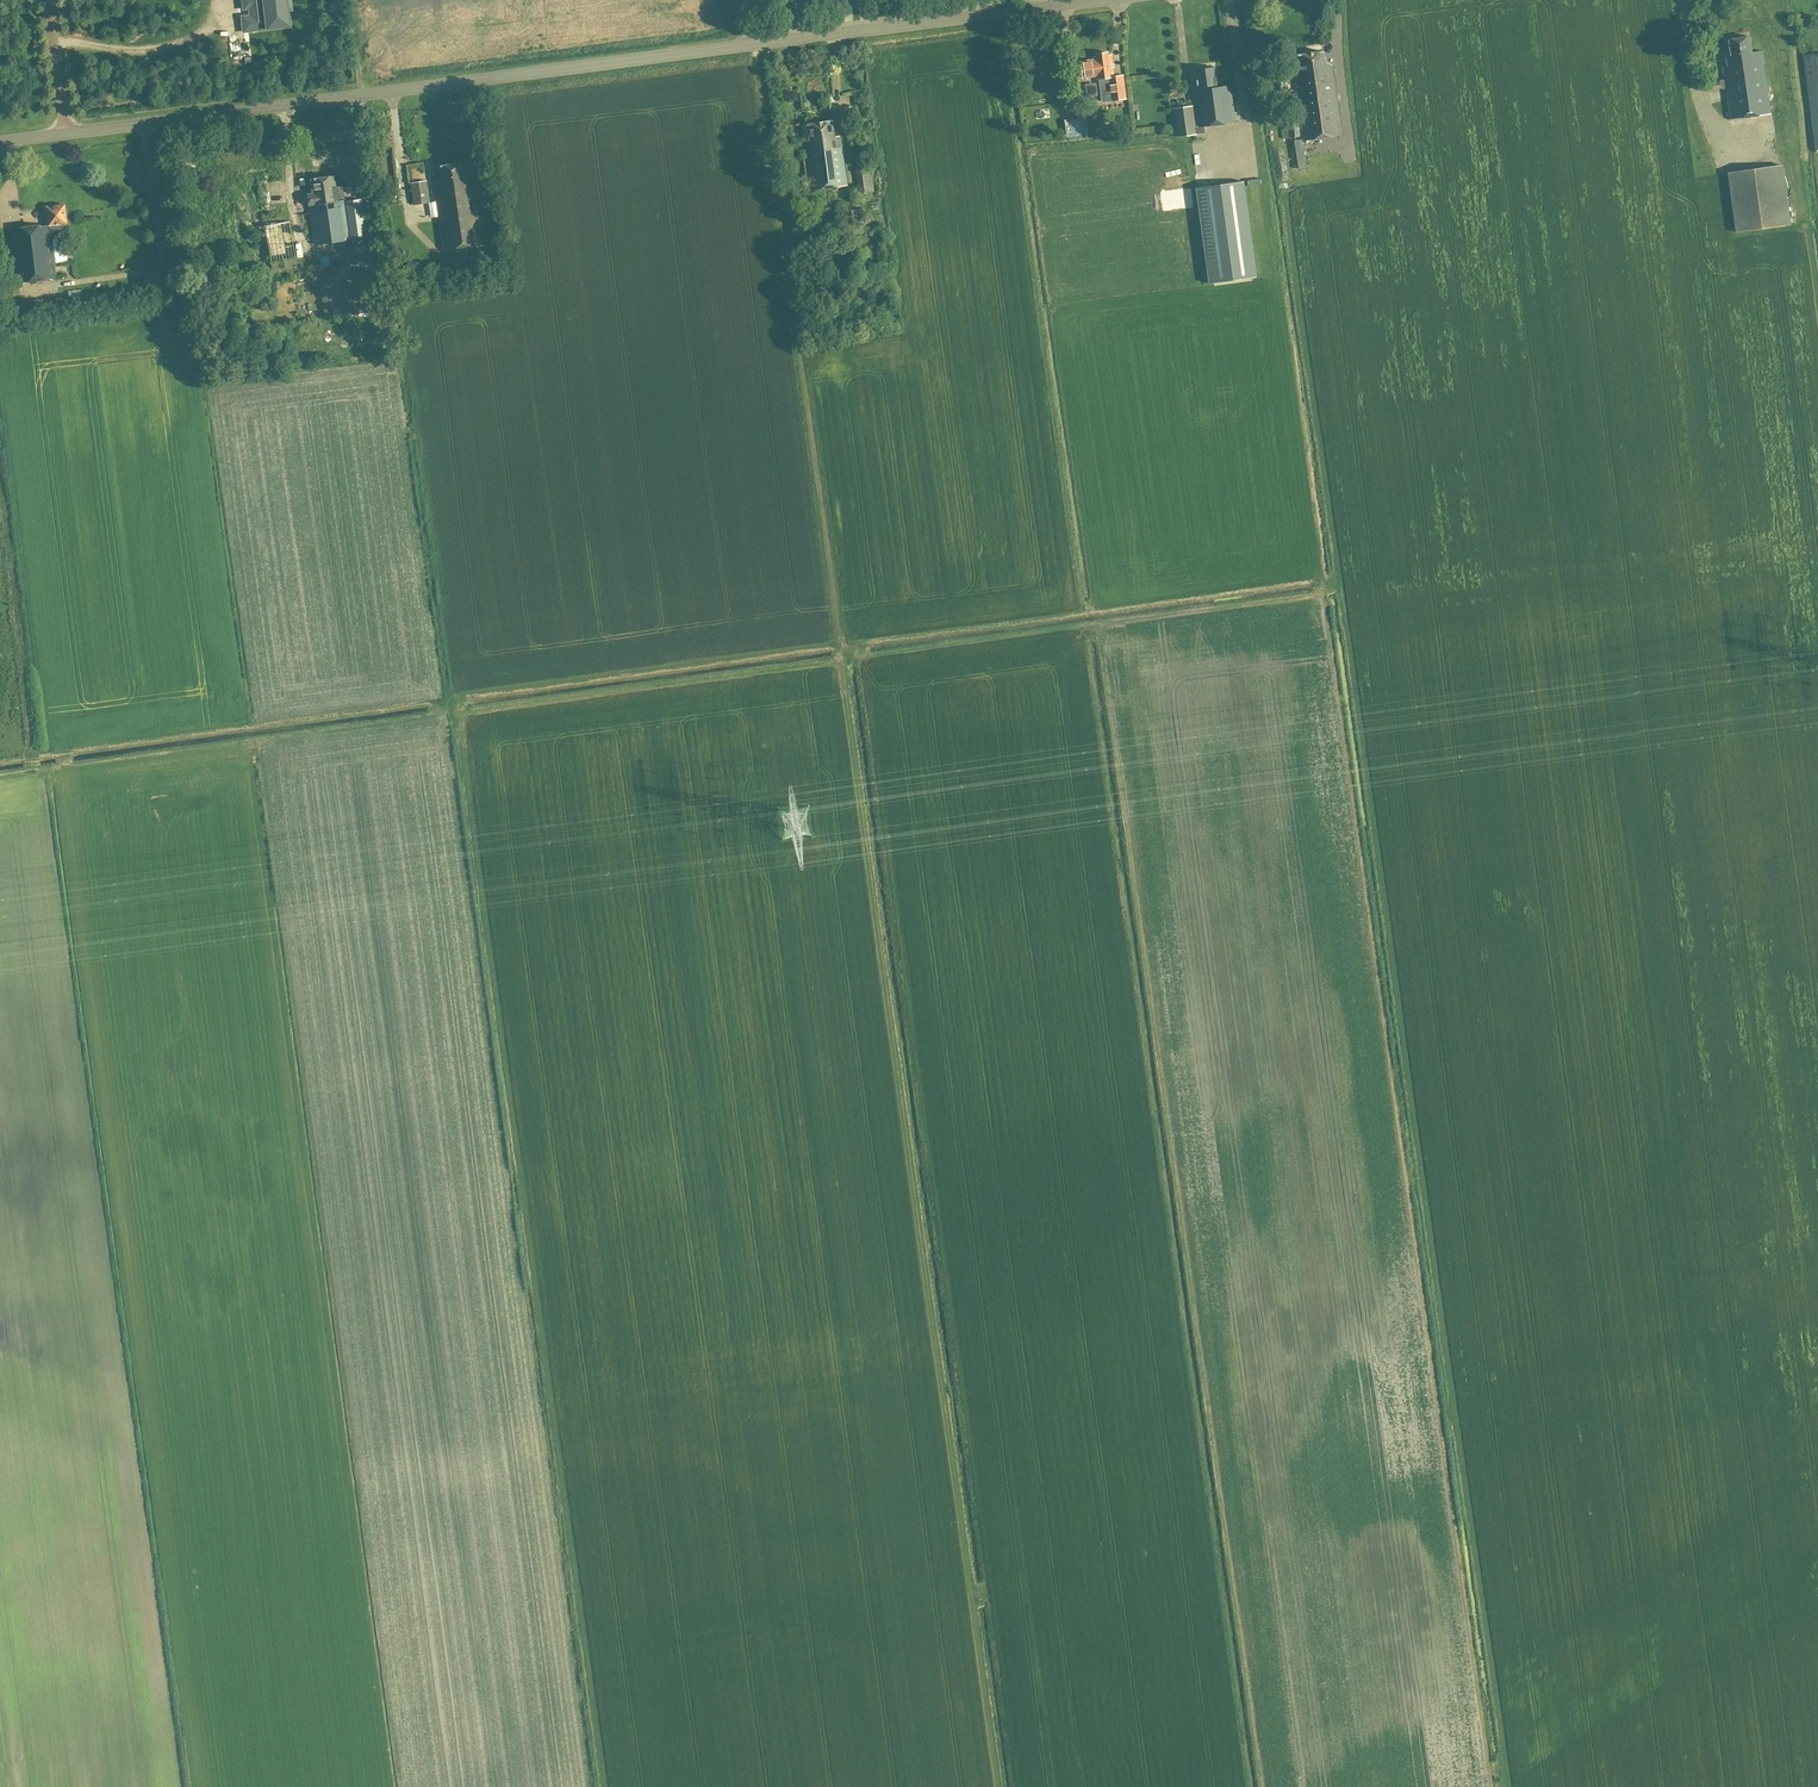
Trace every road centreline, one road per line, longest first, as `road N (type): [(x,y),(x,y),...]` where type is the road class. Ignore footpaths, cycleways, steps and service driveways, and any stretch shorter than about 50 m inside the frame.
road 1 (unclassified): [(65,137),(1115,0)]
road 2 (residential): [(65,137),(51,0)]

